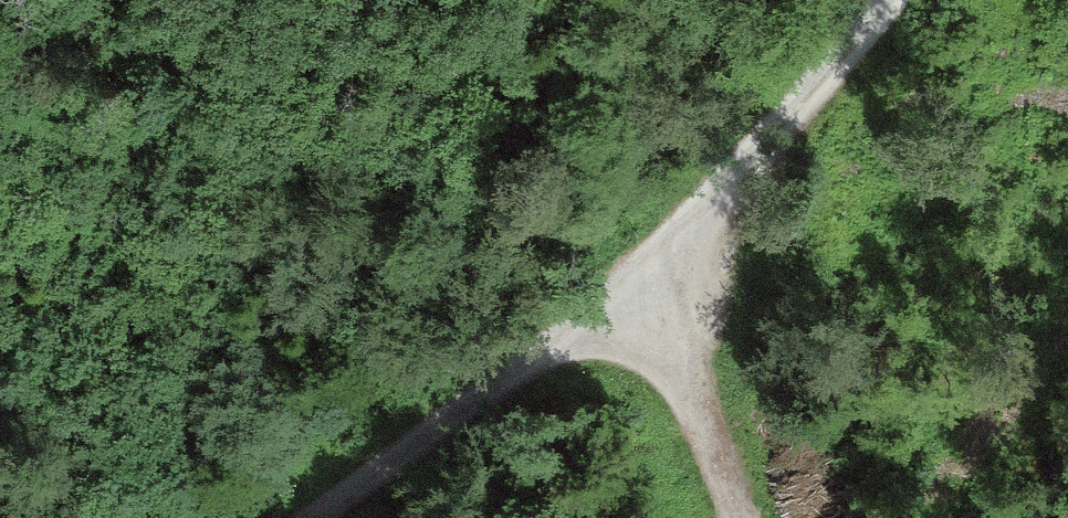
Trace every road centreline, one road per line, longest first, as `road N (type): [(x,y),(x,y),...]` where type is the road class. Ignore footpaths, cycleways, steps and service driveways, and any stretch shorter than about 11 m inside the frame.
road 1 (track): [(287,0),(466,111),(611,321),(921,0)]
road 2 (track): [(339,517),(611,321),(736,517)]

